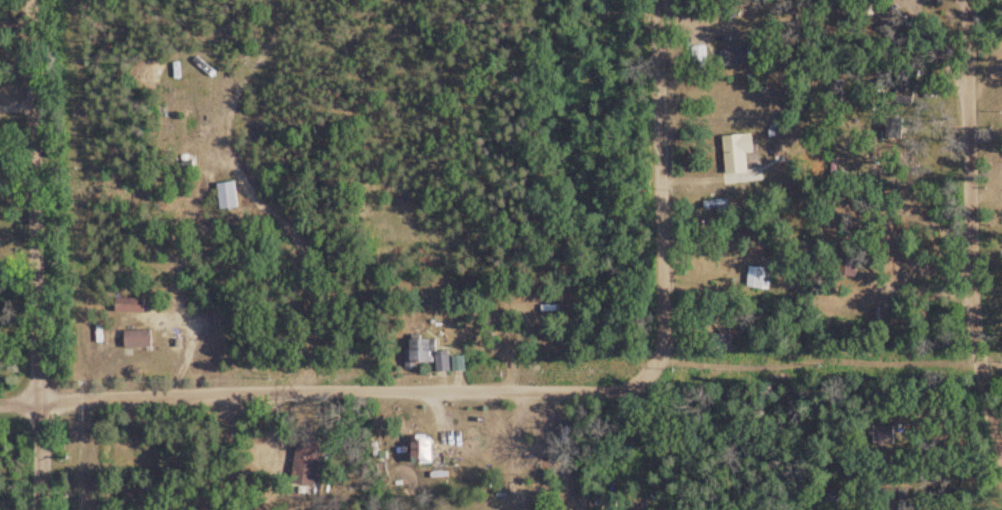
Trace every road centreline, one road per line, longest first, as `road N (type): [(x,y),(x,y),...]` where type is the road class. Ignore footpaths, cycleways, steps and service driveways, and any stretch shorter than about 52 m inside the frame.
road 1 (residential): [(0,408),(299,388),(651,381)]
road 2 (residential): [(45,509),(37,0)]
road 3 (residential): [(651,381),(650,68),(640,0)]
road 4 (residential): [(1001,380),(921,115)]

